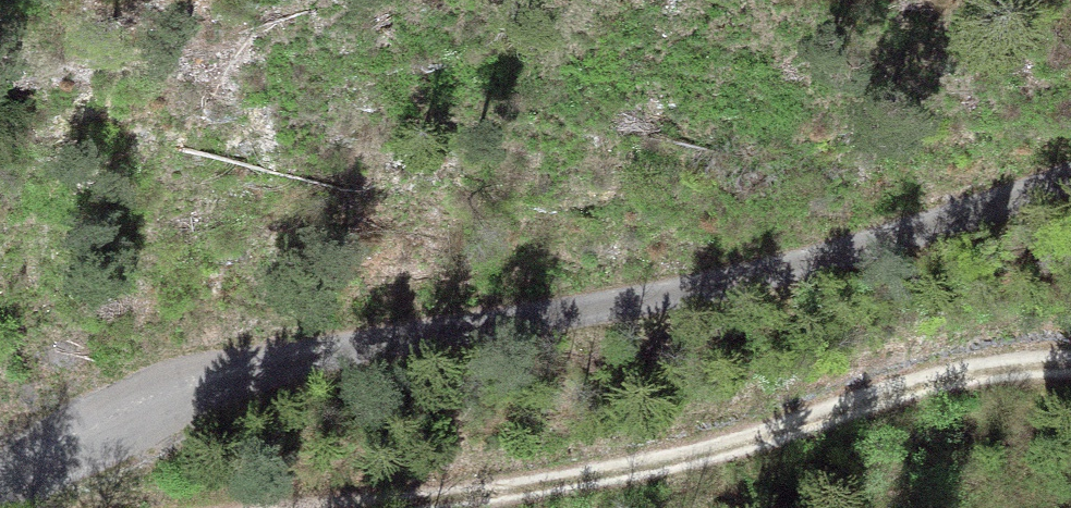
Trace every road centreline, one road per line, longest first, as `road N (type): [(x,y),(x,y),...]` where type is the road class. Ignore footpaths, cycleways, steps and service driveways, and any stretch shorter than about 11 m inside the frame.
road 1 (unclassified): [(1070,177),(836,253),(602,305),(254,367),(156,396),(0,478)]
road 2 (track): [(364,507),(498,494),(769,437),(984,371),(1070,363)]

